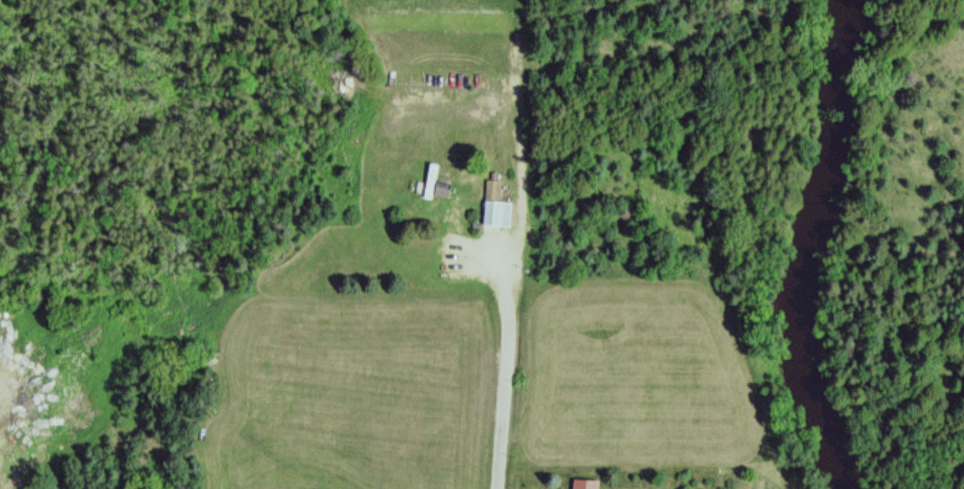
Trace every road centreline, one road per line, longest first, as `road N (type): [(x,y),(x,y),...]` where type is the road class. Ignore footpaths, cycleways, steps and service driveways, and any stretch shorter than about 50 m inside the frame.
road 1 (residential): [(499,488),(512,283)]

